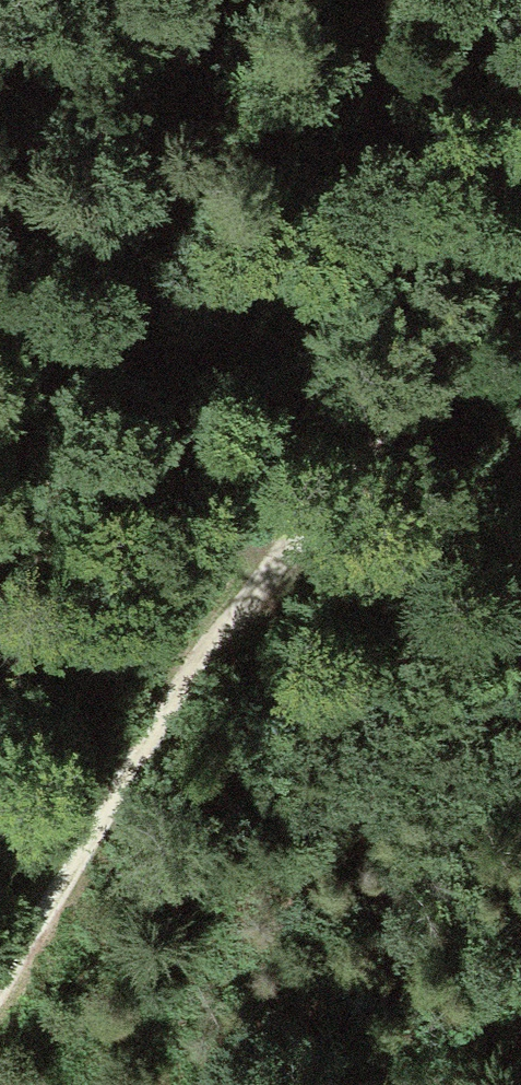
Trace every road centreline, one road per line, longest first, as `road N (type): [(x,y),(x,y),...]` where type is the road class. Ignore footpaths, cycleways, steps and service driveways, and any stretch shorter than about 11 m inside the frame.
road 1 (track): [(0,990),(520,215)]
road 2 (track): [(0,438),(520,649)]

